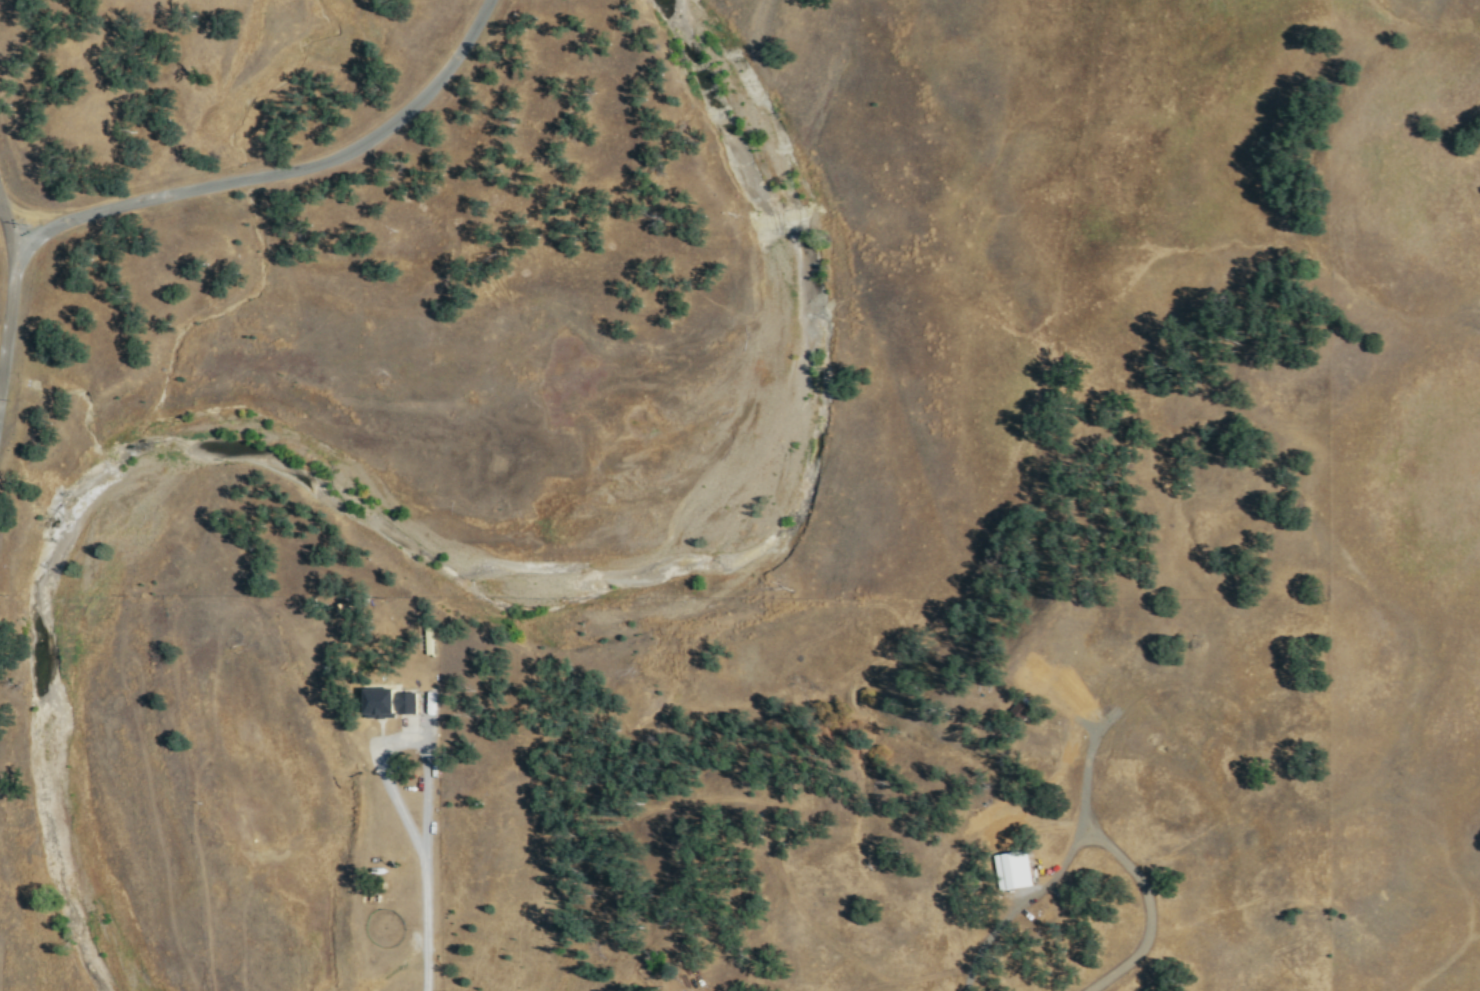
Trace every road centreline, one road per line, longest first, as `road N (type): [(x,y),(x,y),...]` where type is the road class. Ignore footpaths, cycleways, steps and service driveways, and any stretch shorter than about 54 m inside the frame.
road 1 (residential): [(0,438),(22,277),(39,246),(95,217),(355,153),(420,107),(498,0)]
road 2 (track): [(964,990),(979,948),(1008,910),(1066,857),(1081,822),(1094,725)]

